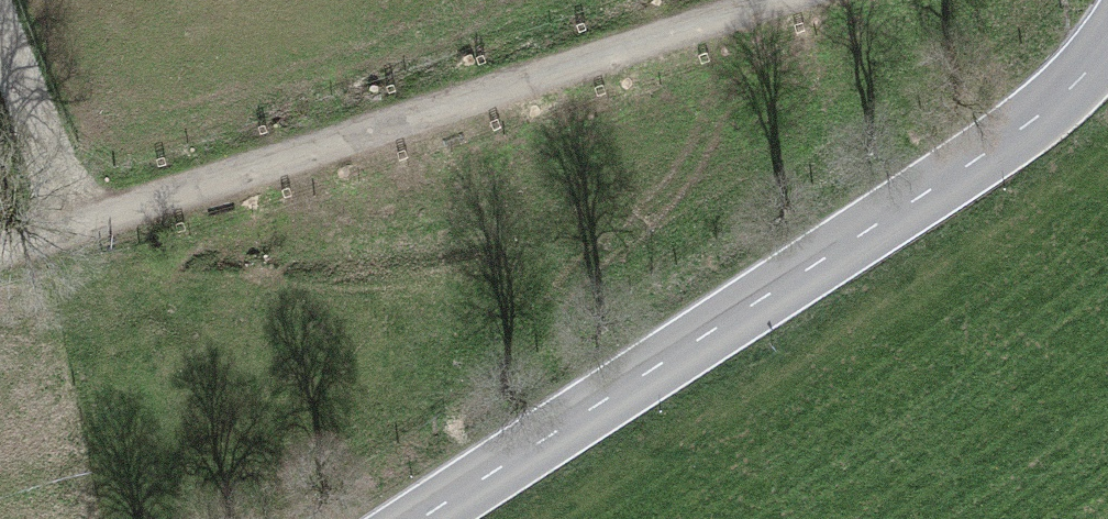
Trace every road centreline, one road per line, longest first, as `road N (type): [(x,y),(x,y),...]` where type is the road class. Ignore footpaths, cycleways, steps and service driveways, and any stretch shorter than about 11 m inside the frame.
road 1 (secondary): [(417,518),(970,163),(1076,80),(1107,34)]
road 2 (residential): [(0,245),(783,0)]
road 3 (track): [(0,14),(75,221)]

